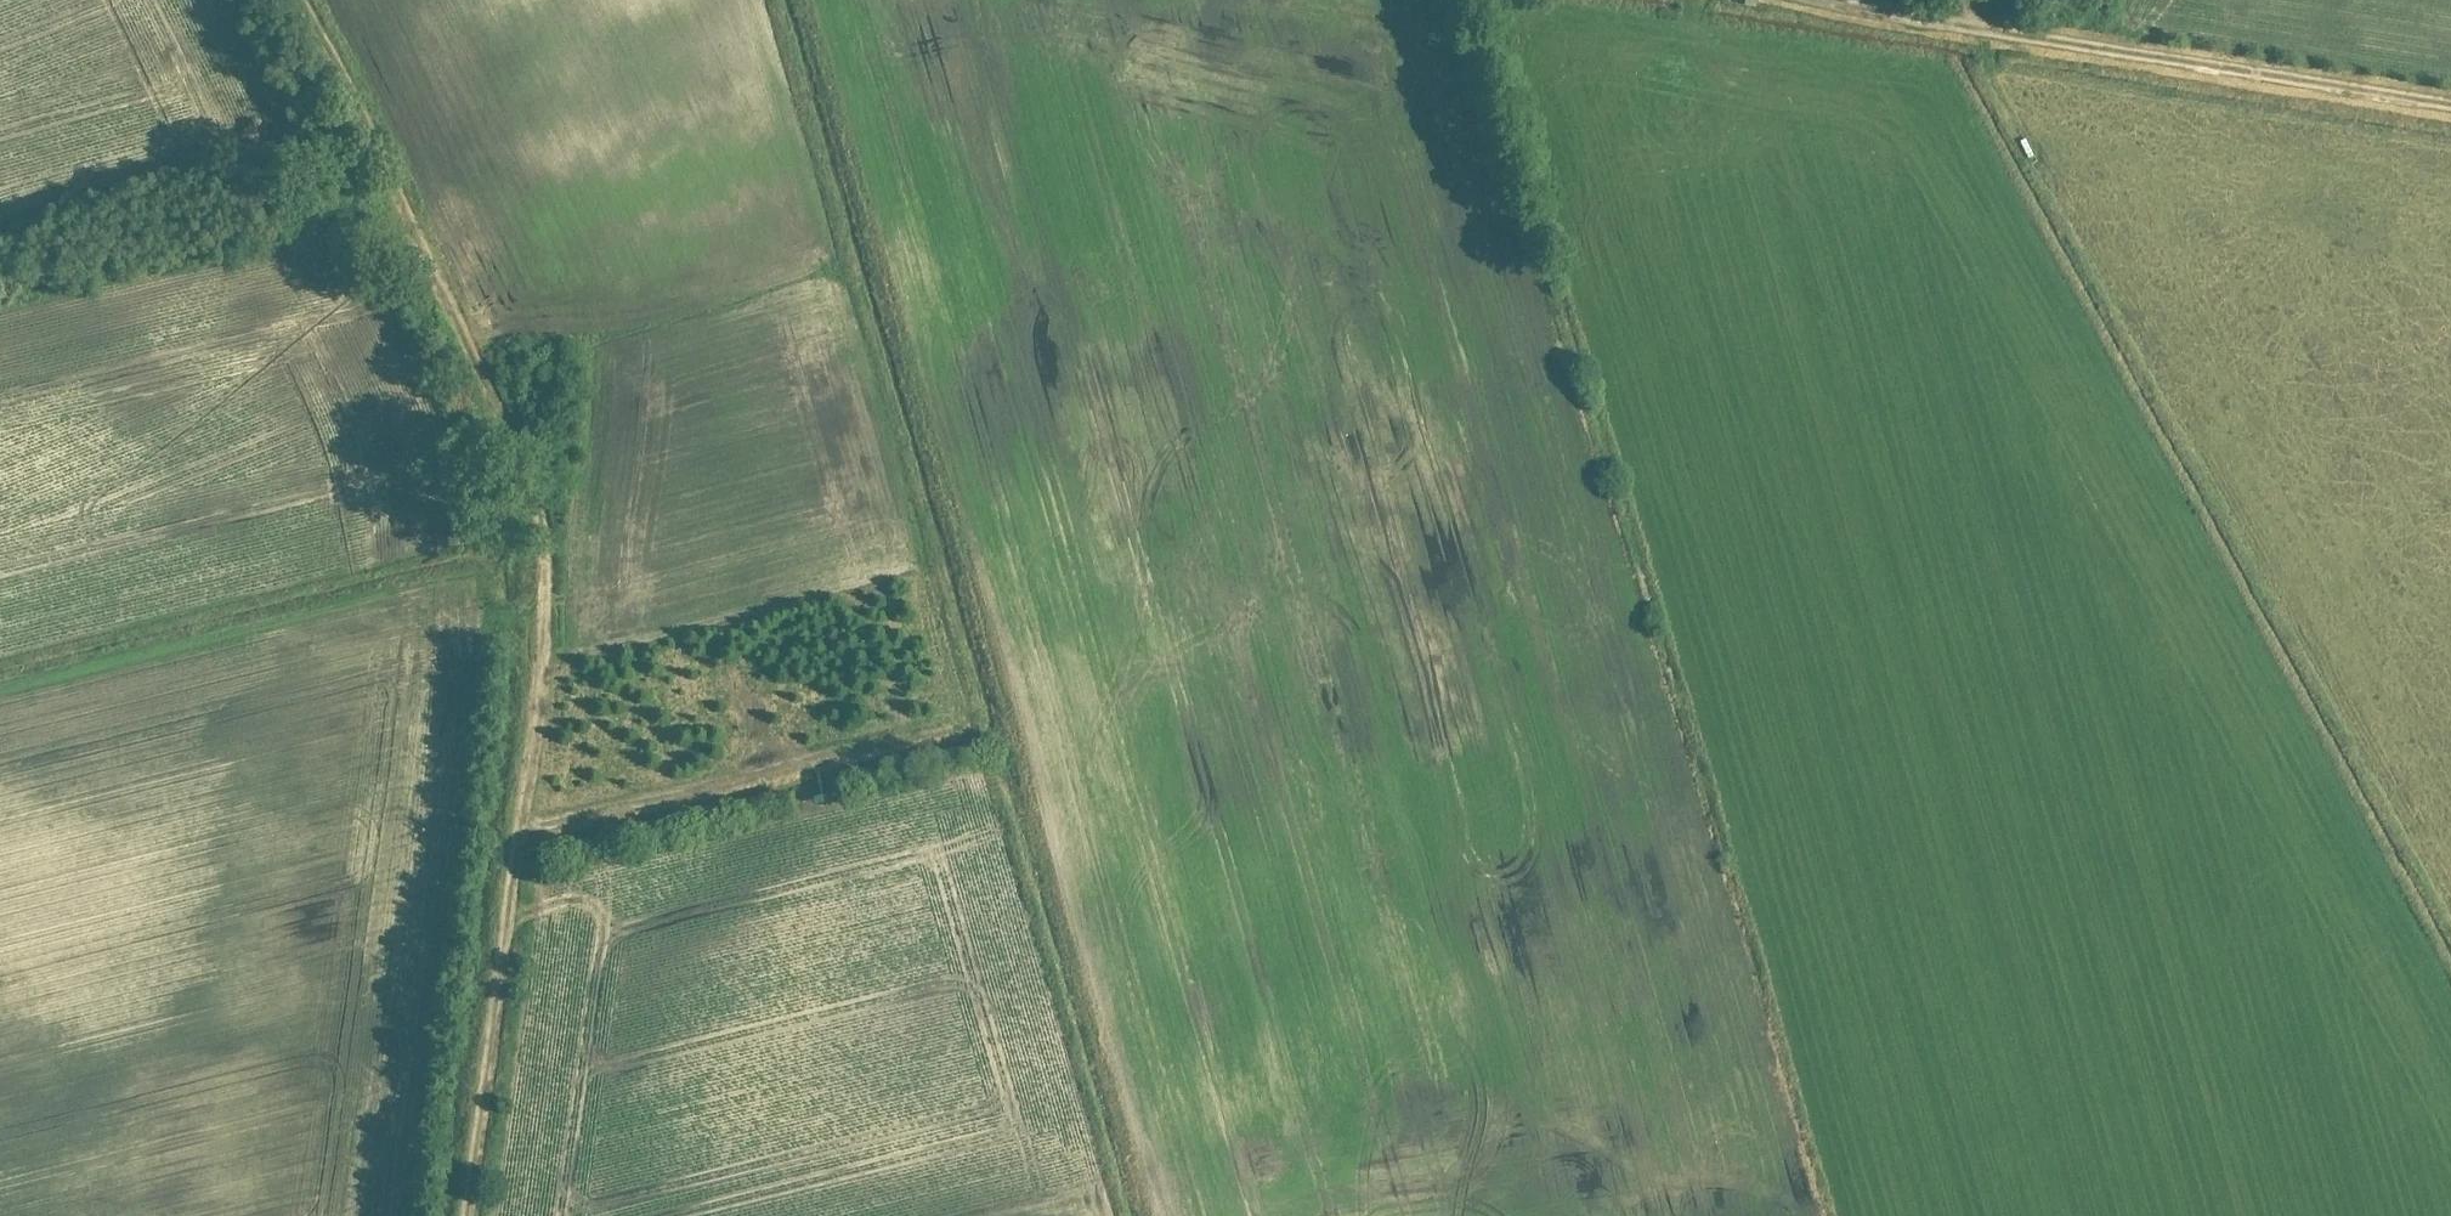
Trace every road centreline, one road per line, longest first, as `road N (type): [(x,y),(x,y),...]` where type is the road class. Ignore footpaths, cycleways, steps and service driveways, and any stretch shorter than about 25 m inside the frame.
road 1 (track): [(465,1215),(534,725),(546,559),(536,487),(296,0)]
road 2 (track): [(2450,102),(2089,38),(1952,27)]

